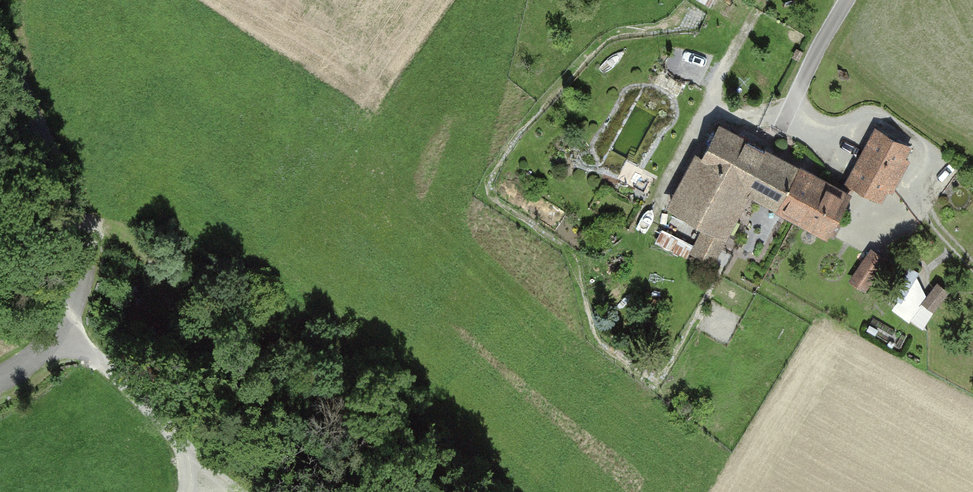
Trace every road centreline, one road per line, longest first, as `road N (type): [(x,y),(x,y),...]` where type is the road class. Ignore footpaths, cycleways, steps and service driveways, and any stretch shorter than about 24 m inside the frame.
road 1 (unclassified): [(0,49),(68,196),(78,243),(59,331),(0,381)]
road 2 (track): [(194,491),(207,469),(59,331)]

